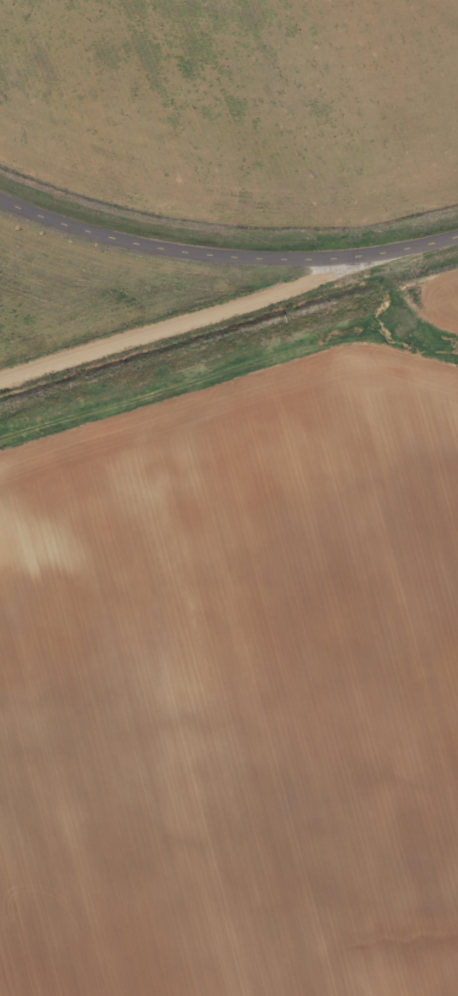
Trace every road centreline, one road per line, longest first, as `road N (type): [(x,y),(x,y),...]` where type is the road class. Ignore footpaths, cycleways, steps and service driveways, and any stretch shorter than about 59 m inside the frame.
road 1 (tertiary): [(0,201),(134,245),(245,259),(397,252),(457,233)]
road 2 (residential): [(0,307),(105,302),(134,245)]

